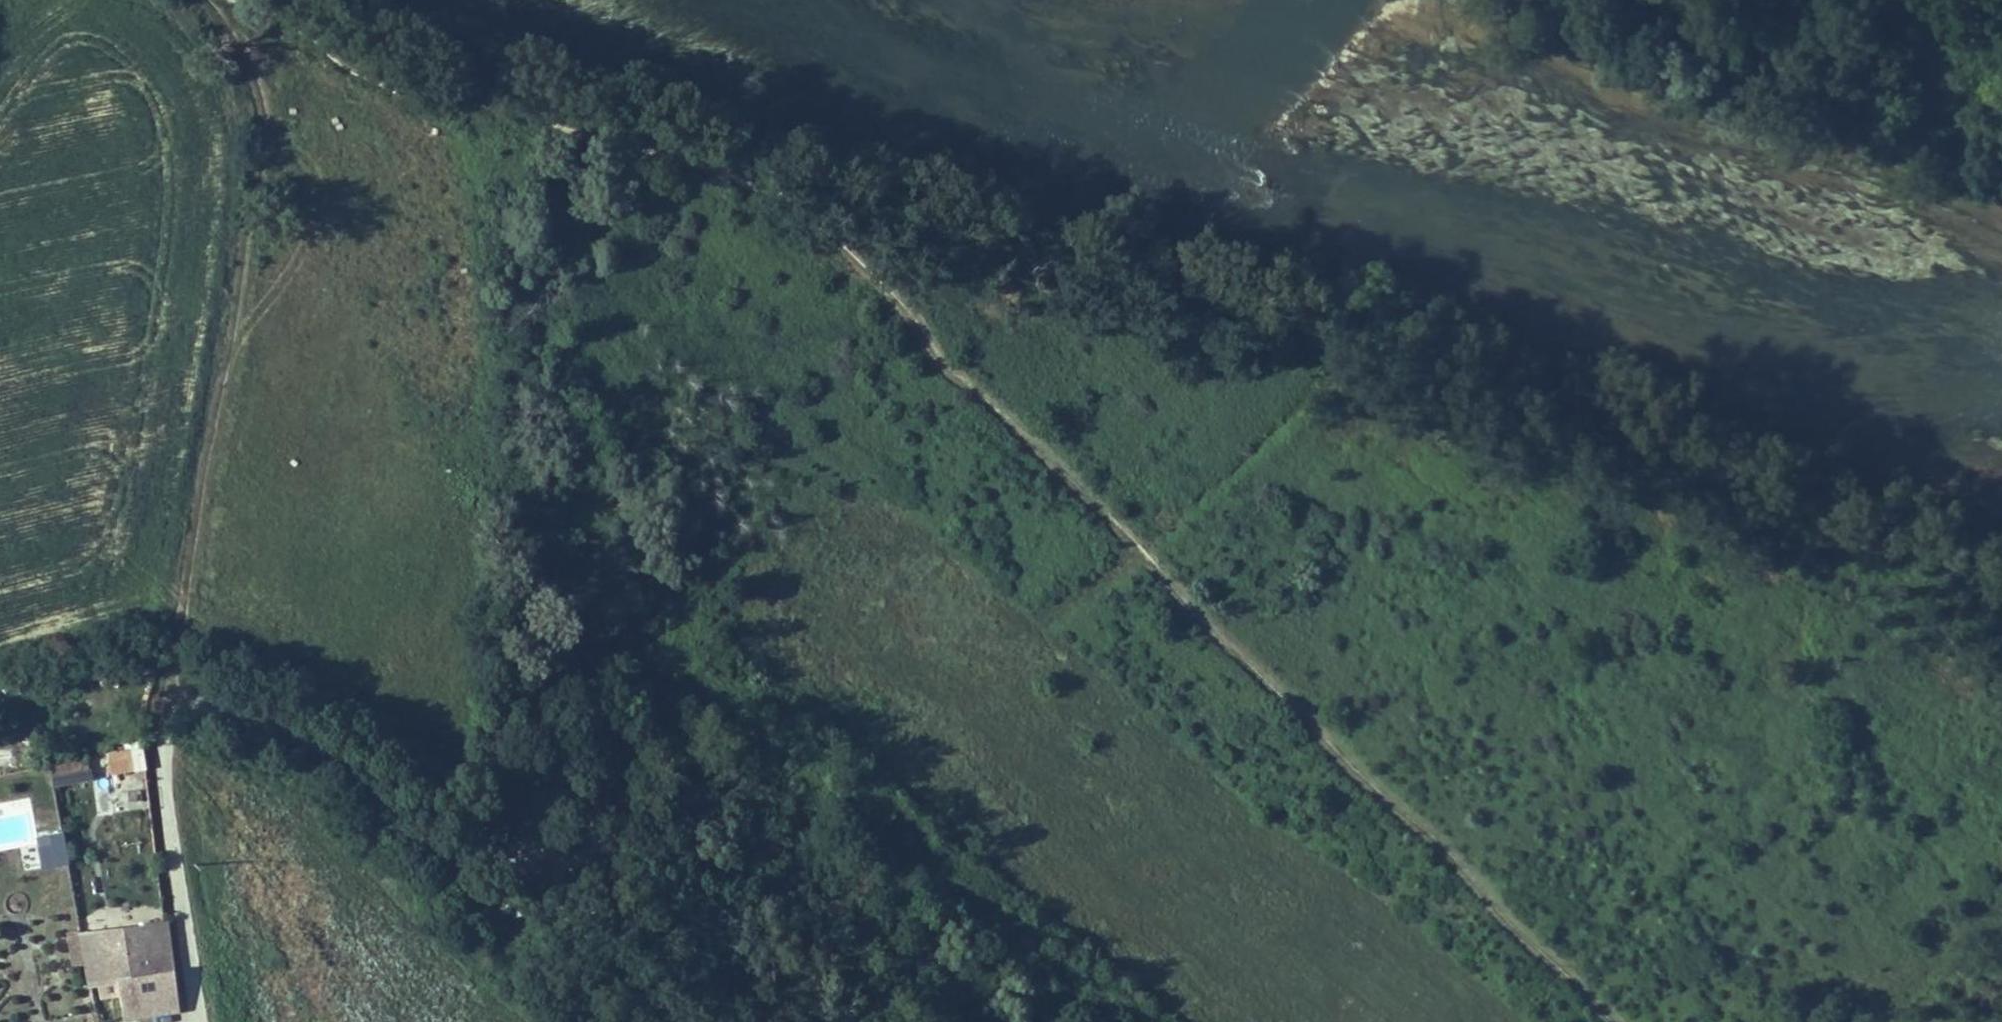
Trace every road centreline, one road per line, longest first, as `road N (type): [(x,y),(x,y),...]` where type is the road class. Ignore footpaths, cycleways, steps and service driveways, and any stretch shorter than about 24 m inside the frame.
road 1 (unclassified): [(196,0),(254,83),(263,145),(167,689)]
road 2 (unclassified): [(167,689),(313,743),(381,796),(605,1021)]
road 3 (unclassified): [(167,689),(171,842),(198,1021)]
road 4 (unclassified): [(0,704),(54,692),(167,689)]

